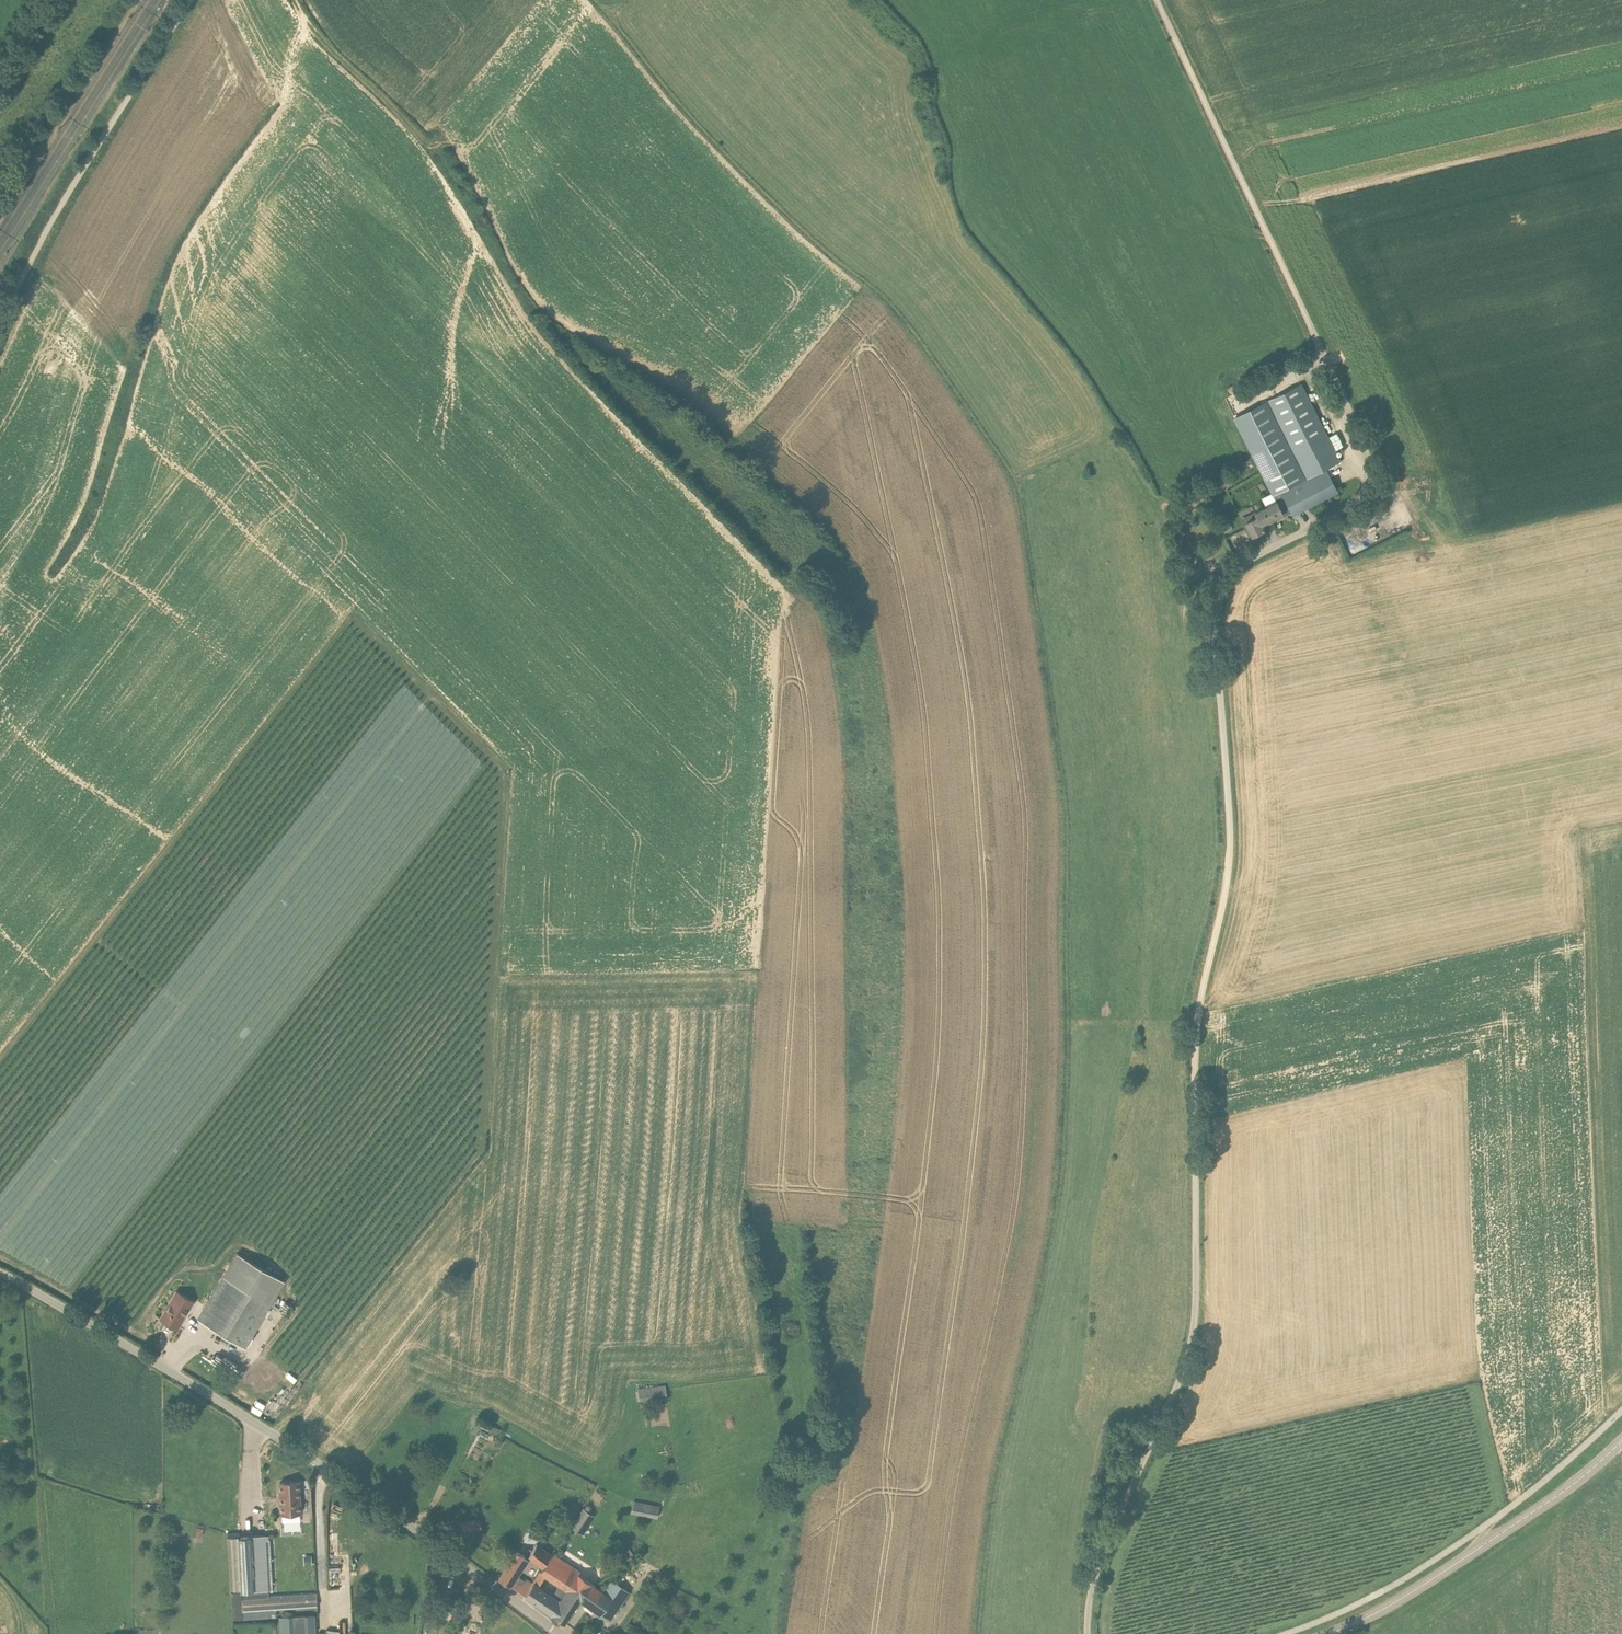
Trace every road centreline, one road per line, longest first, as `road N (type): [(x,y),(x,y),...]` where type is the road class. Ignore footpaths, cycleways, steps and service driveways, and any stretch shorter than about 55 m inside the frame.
road 1 (unclassified): [(1087,1633),(1100,1561),(1179,1381),(1194,1321),(1196,1037),(1230,849),(1219,604),(1239,567),(1343,511),(1369,480),(1343,397),(1156,0)]
road 2 (unclassified): [(559,1633),(285,1443),(0,1274)]
road 3 (track): [(0,322),(66,196),(191,0)]
road 4 (tertiary): [(1328,1633),(1450,1568),(1621,1441)]

